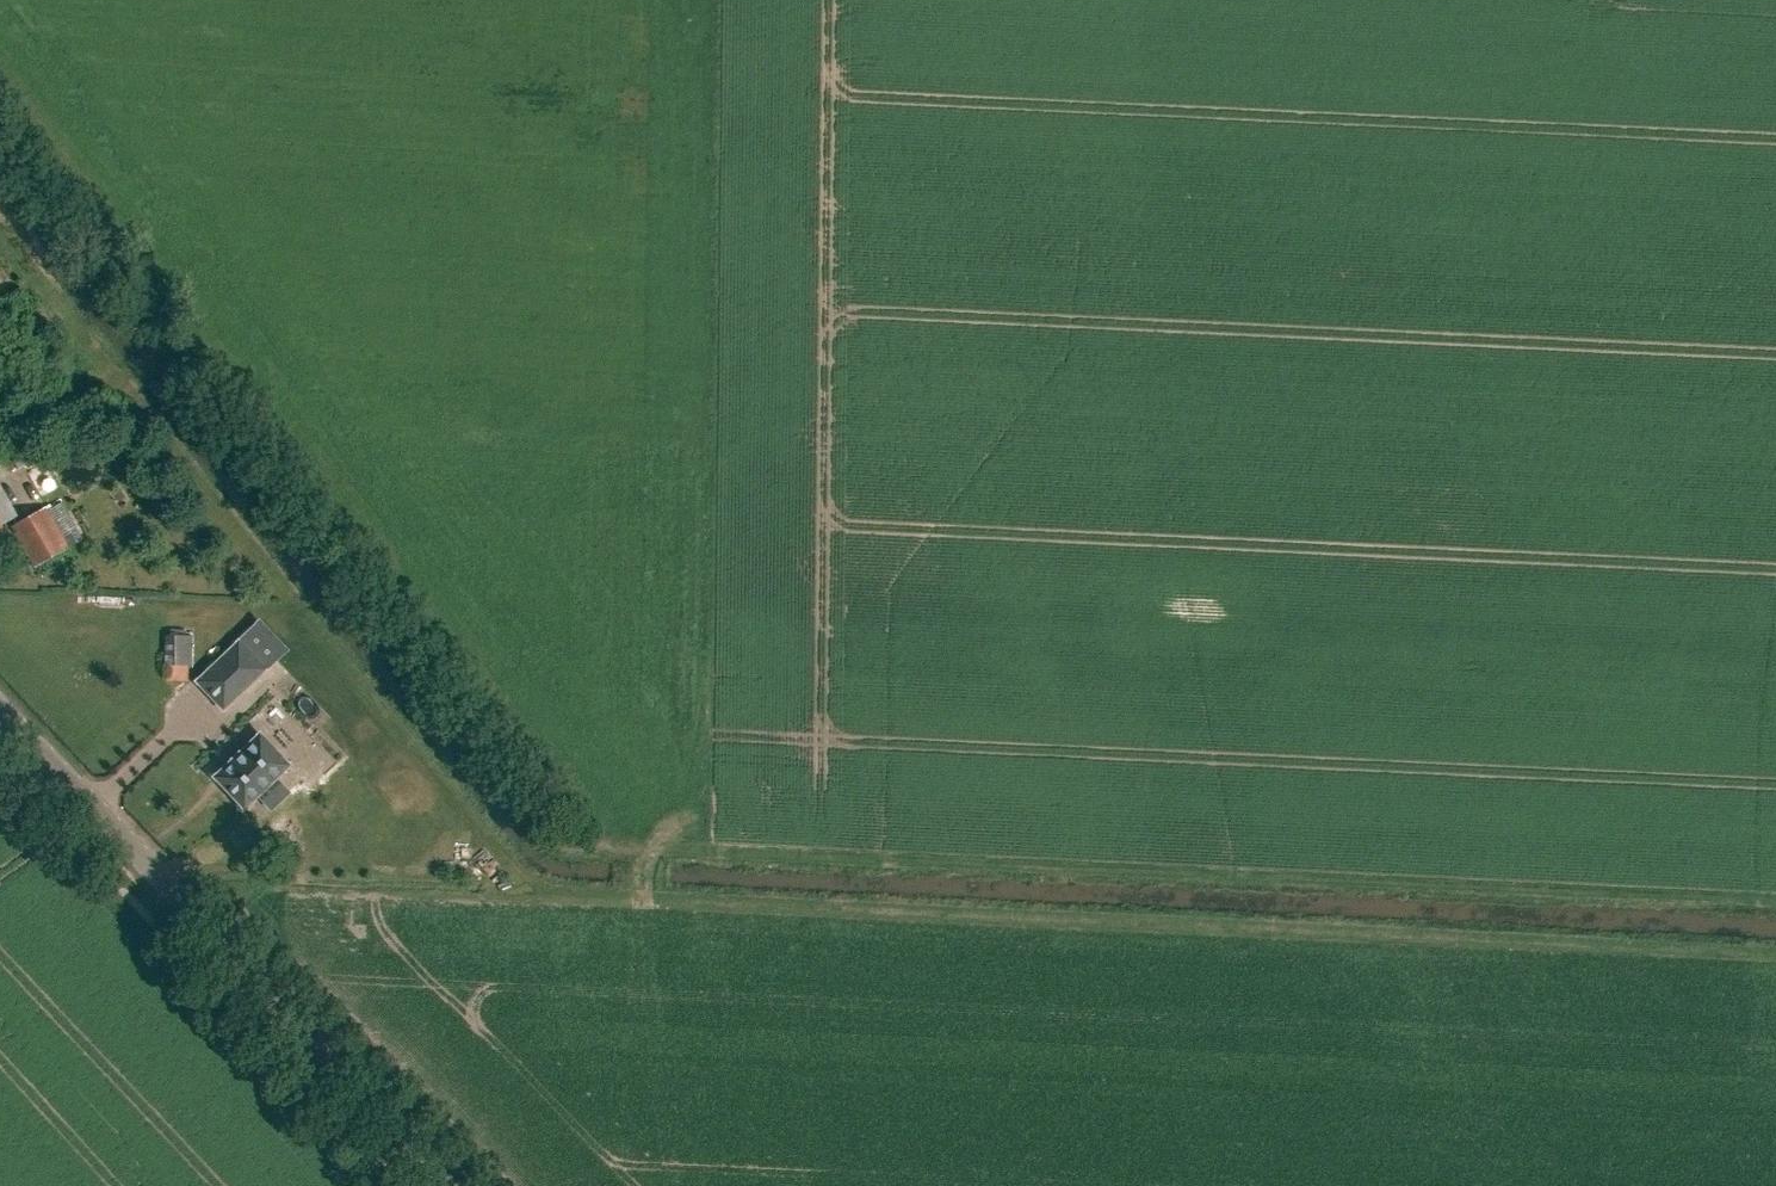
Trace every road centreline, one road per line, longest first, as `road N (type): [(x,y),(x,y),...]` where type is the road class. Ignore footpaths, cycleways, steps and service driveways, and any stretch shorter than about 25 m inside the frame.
road 1 (tertiary): [(460,1185),(0,702)]

